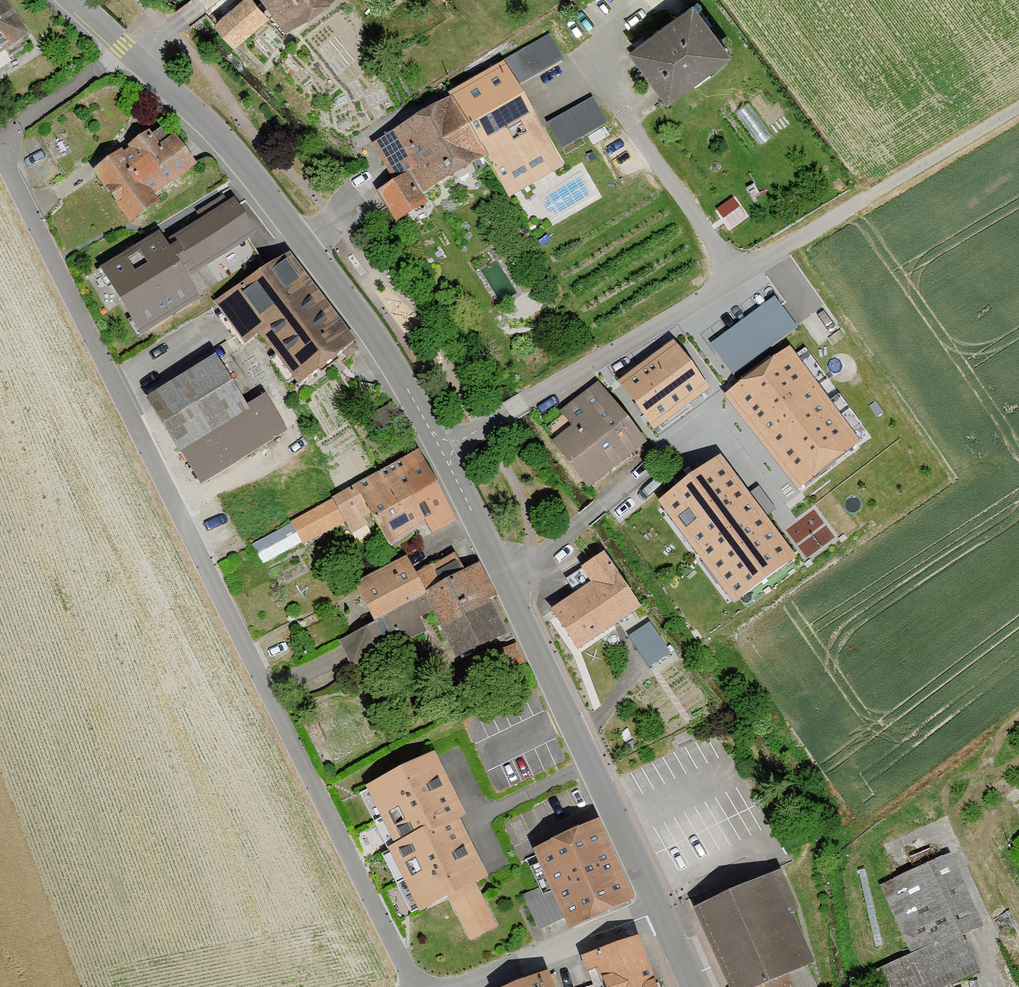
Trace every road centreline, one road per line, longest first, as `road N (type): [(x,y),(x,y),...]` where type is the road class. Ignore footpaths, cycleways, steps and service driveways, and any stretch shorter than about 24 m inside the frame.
road 1 (tertiary): [(74,0),(237,158),(409,377),(664,911)]
road 2 (residential): [(420,986),(0,142)]
road 3 (track): [(1018,108),(445,453)]
road 4 (residential): [(453,986),(664,911)]

